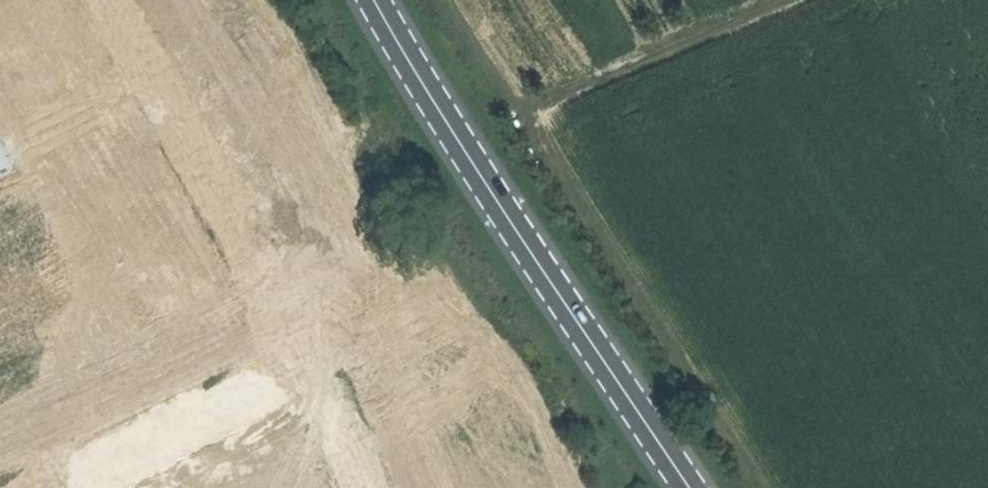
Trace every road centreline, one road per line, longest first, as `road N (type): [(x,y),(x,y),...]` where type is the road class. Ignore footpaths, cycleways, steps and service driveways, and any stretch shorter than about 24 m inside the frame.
road 1 (secondary): [(693,487),(447,120),(379,0)]
road 2 (residential): [(70,487),(276,386),(292,368),(296,346),(165,80)]
road 3 (track): [(765,487),(519,110)]
road 4 (track): [(775,0),(519,110)]
road 5 (residential): [(0,159),(165,80)]
road 6 (track): [(519,110),(442,0)]

